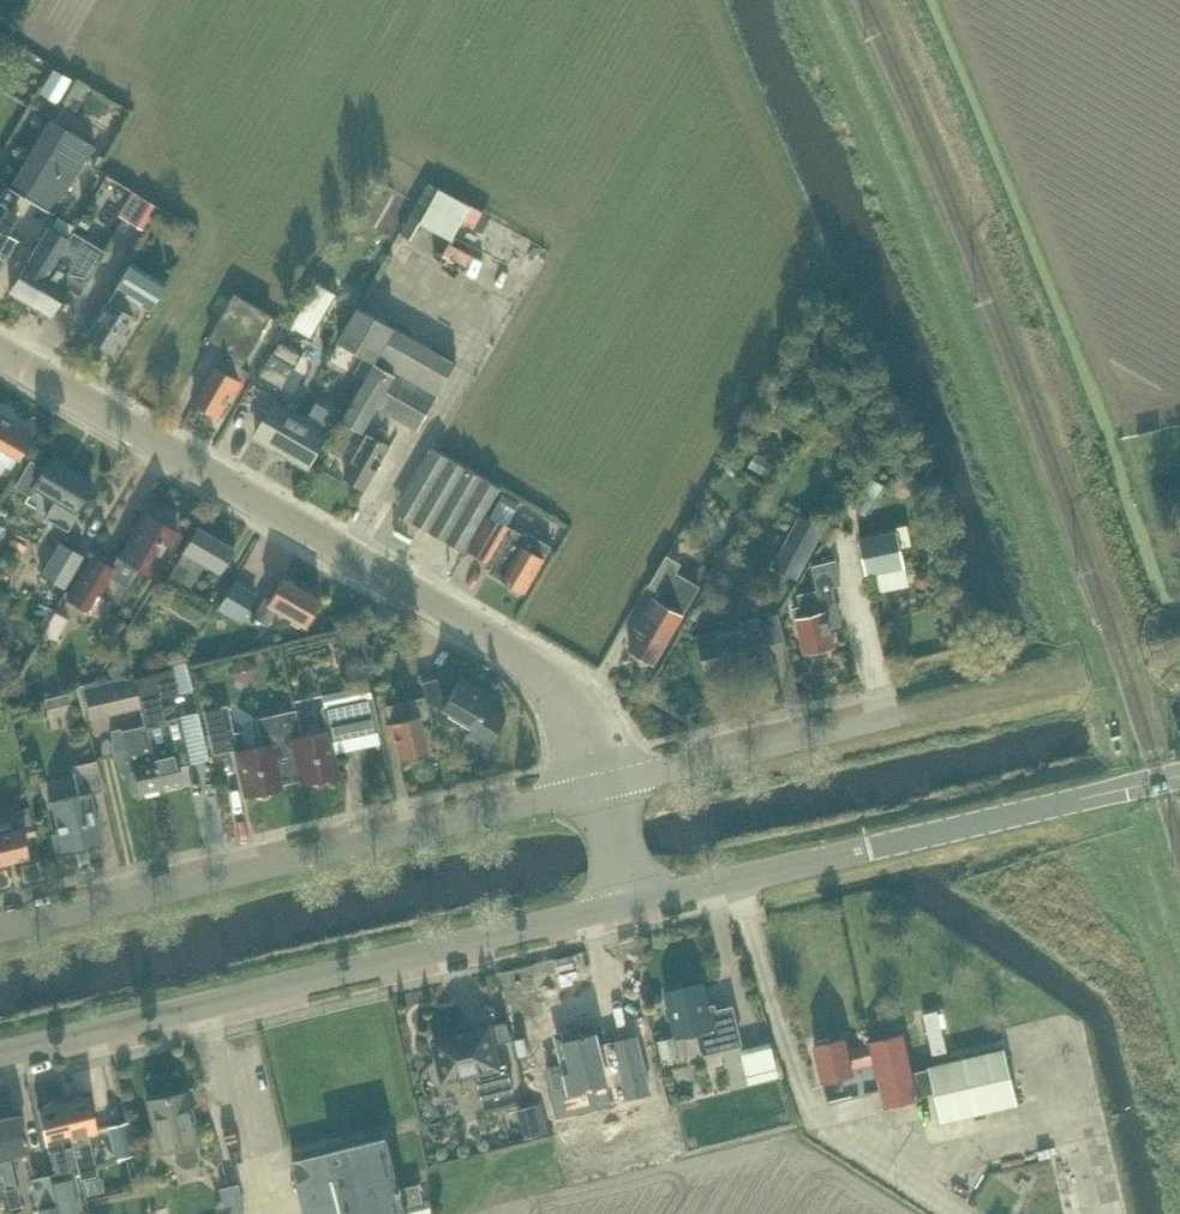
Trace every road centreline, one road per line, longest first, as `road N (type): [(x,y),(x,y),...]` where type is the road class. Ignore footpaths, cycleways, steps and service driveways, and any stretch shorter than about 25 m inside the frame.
road 1 (unclassified): [(601,784),(577,715),(533,664),(0,354)]
road 2 (unclassified): [(0,1055),(631,904)]
road 3 (unclassified): [(0,929),(601,784)]
road 4 (unclassified): [(631,904),(1179,774)]
road 5 (unclassified): [(601,784),(1081,675)]
road 6 (unclassified): [(631,904),(601,784)]

